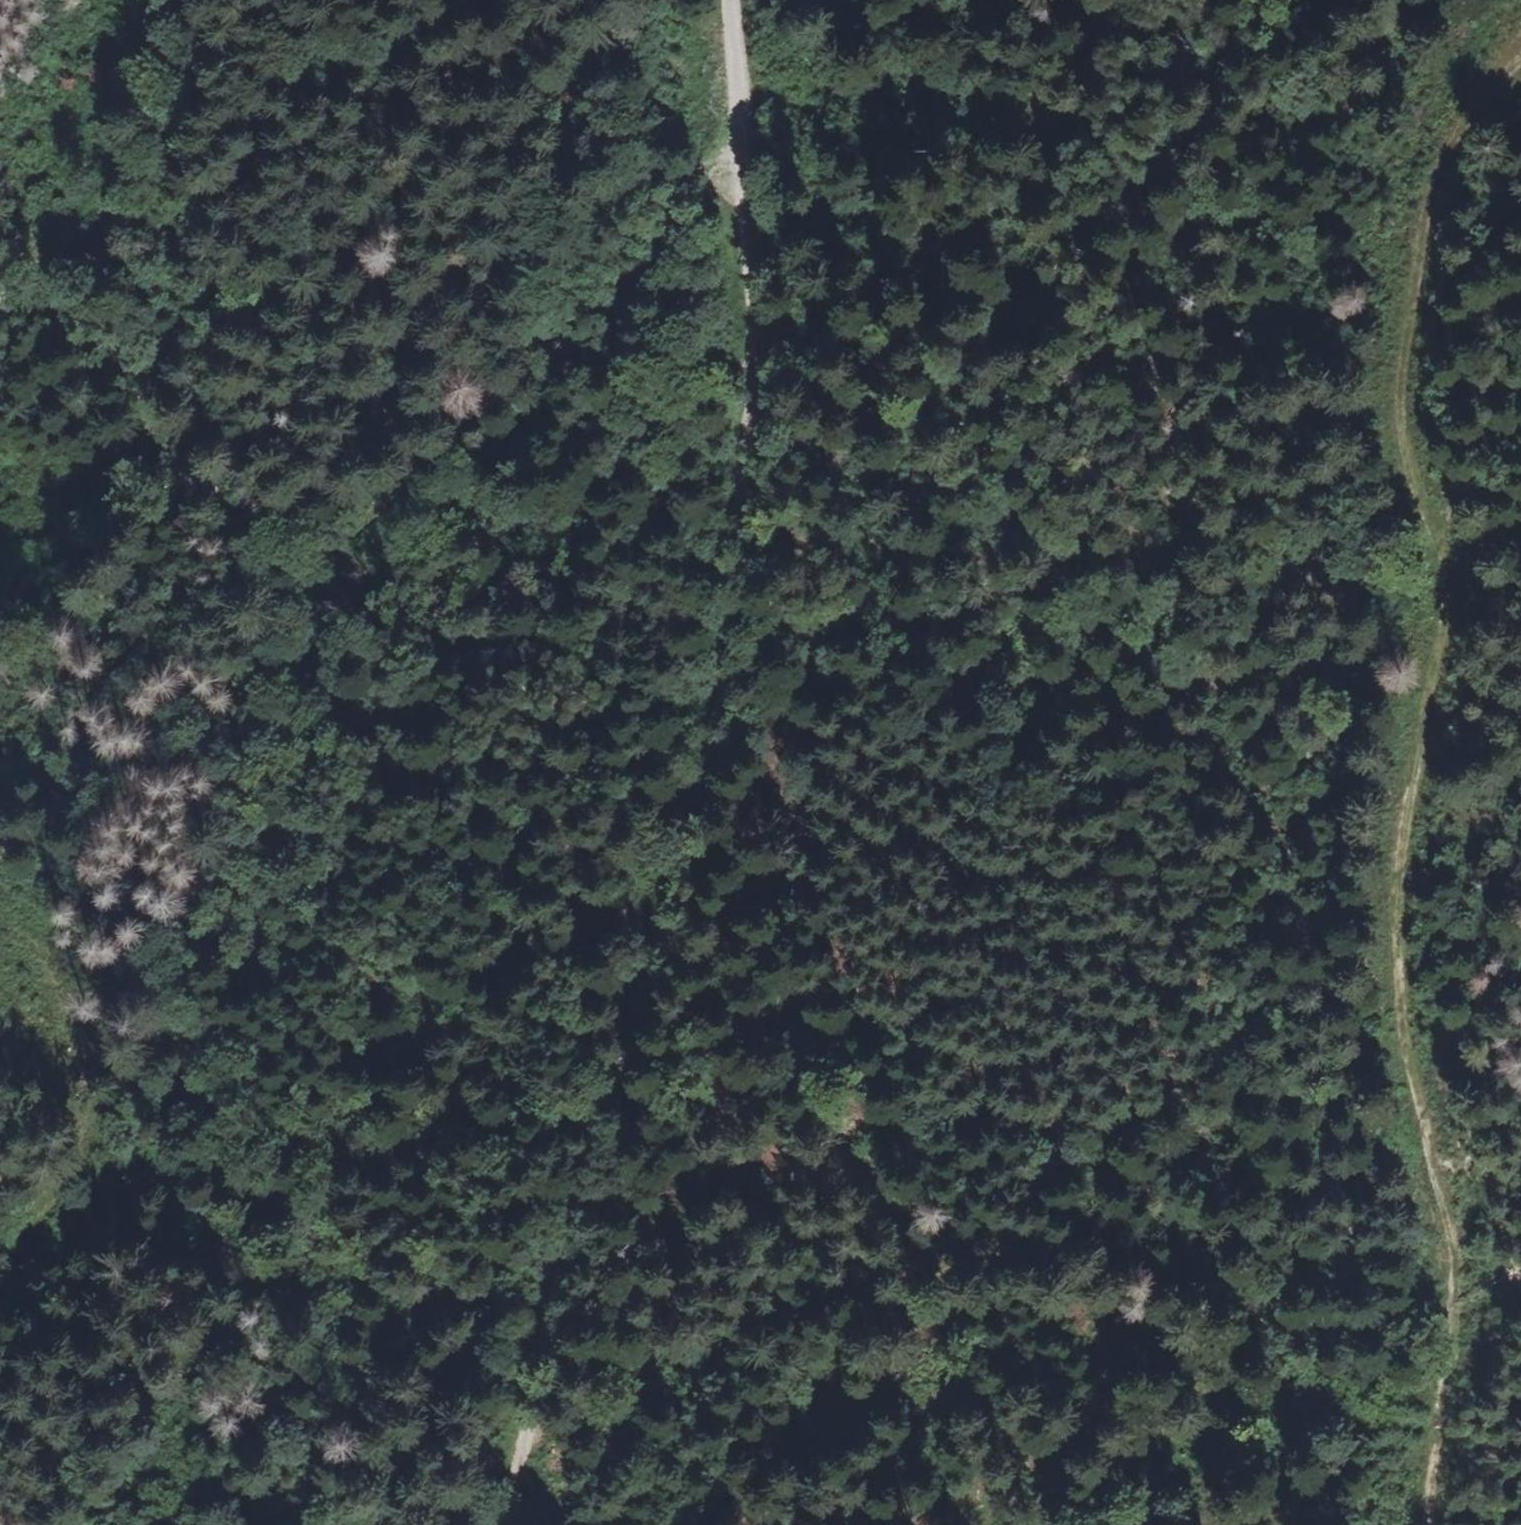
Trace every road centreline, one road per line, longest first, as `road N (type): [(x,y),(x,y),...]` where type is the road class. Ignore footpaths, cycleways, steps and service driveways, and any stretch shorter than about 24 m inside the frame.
road 1 (track): [(1493,0),(1394,121),(1372,265),(1403,627),(1383,891),(1425,1253),(1426,1441),(1412,1524)]
road 2 (track): [(501,1524),(742,561),(749,352),(728,0)]
road 3 (track): [(167,452),(244,566),(265,614),(288,779),(238,953),(112,1247),(10,1524)]
road 4 (track): [(0,286),(59,319),(118,379),(167,452),(244,477),(353,463),(421,430),(494,355),(565,261),(659,172),(742,174)]

